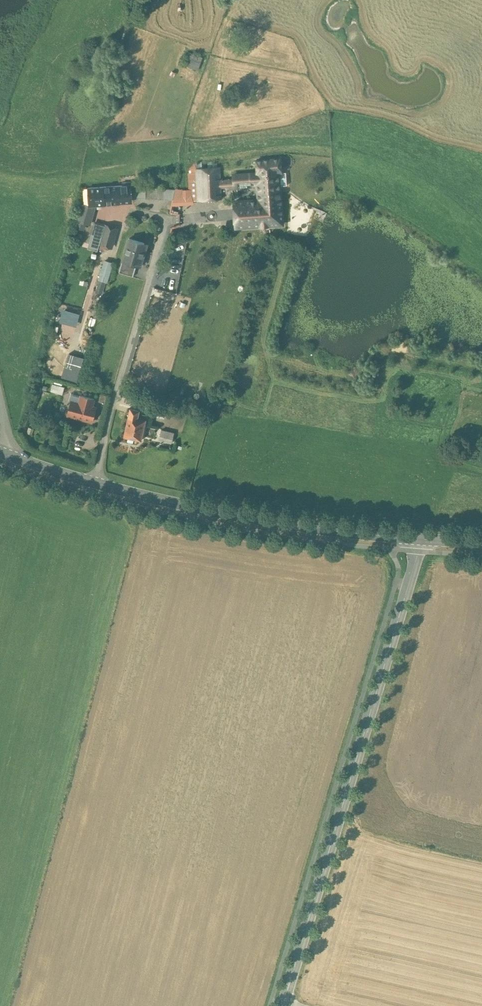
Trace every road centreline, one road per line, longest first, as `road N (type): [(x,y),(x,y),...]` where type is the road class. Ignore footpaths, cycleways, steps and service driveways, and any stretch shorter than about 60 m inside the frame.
road 1 (tertiary): [(285,1001),(422,539)]
road 2 (tertiary): [(93,482),(298,527),(422,539)]
road 3 (residential): [(132,209),(157,215),(164,227),(93,482)]

